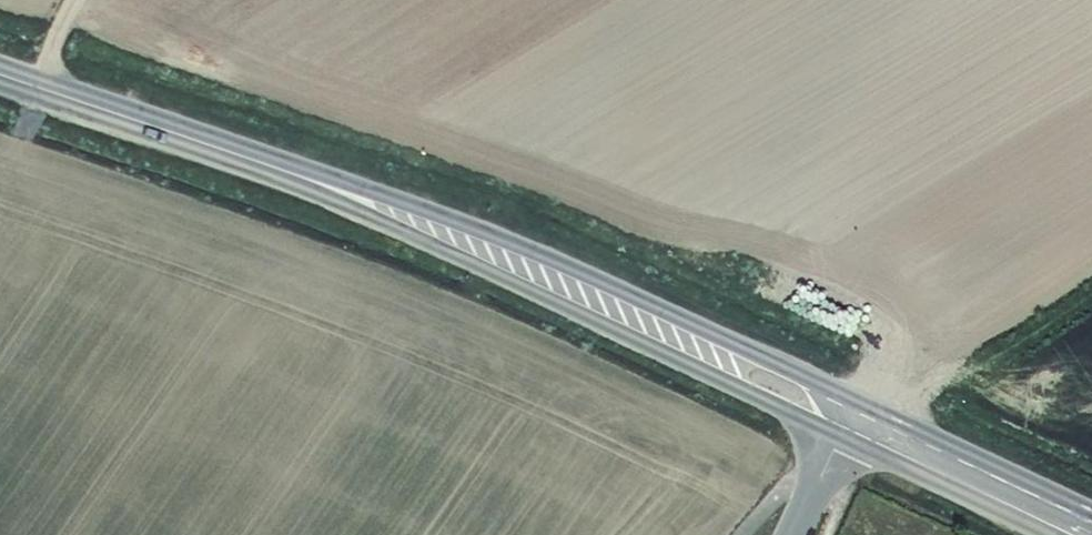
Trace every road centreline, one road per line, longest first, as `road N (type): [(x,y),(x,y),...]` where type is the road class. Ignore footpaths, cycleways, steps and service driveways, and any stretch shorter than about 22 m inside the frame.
road 1 (tertiary): [(853,399),(497,235),(273,166)]
road 2 (tertiary): [(273,166),(837,435)]
road 3 (tertiary): [(273,166),(0,72)]
road 4 (tertiary): [(1091,510),(853,399)]
road 5 (tertiary): [(837,435),(1049,534)]

